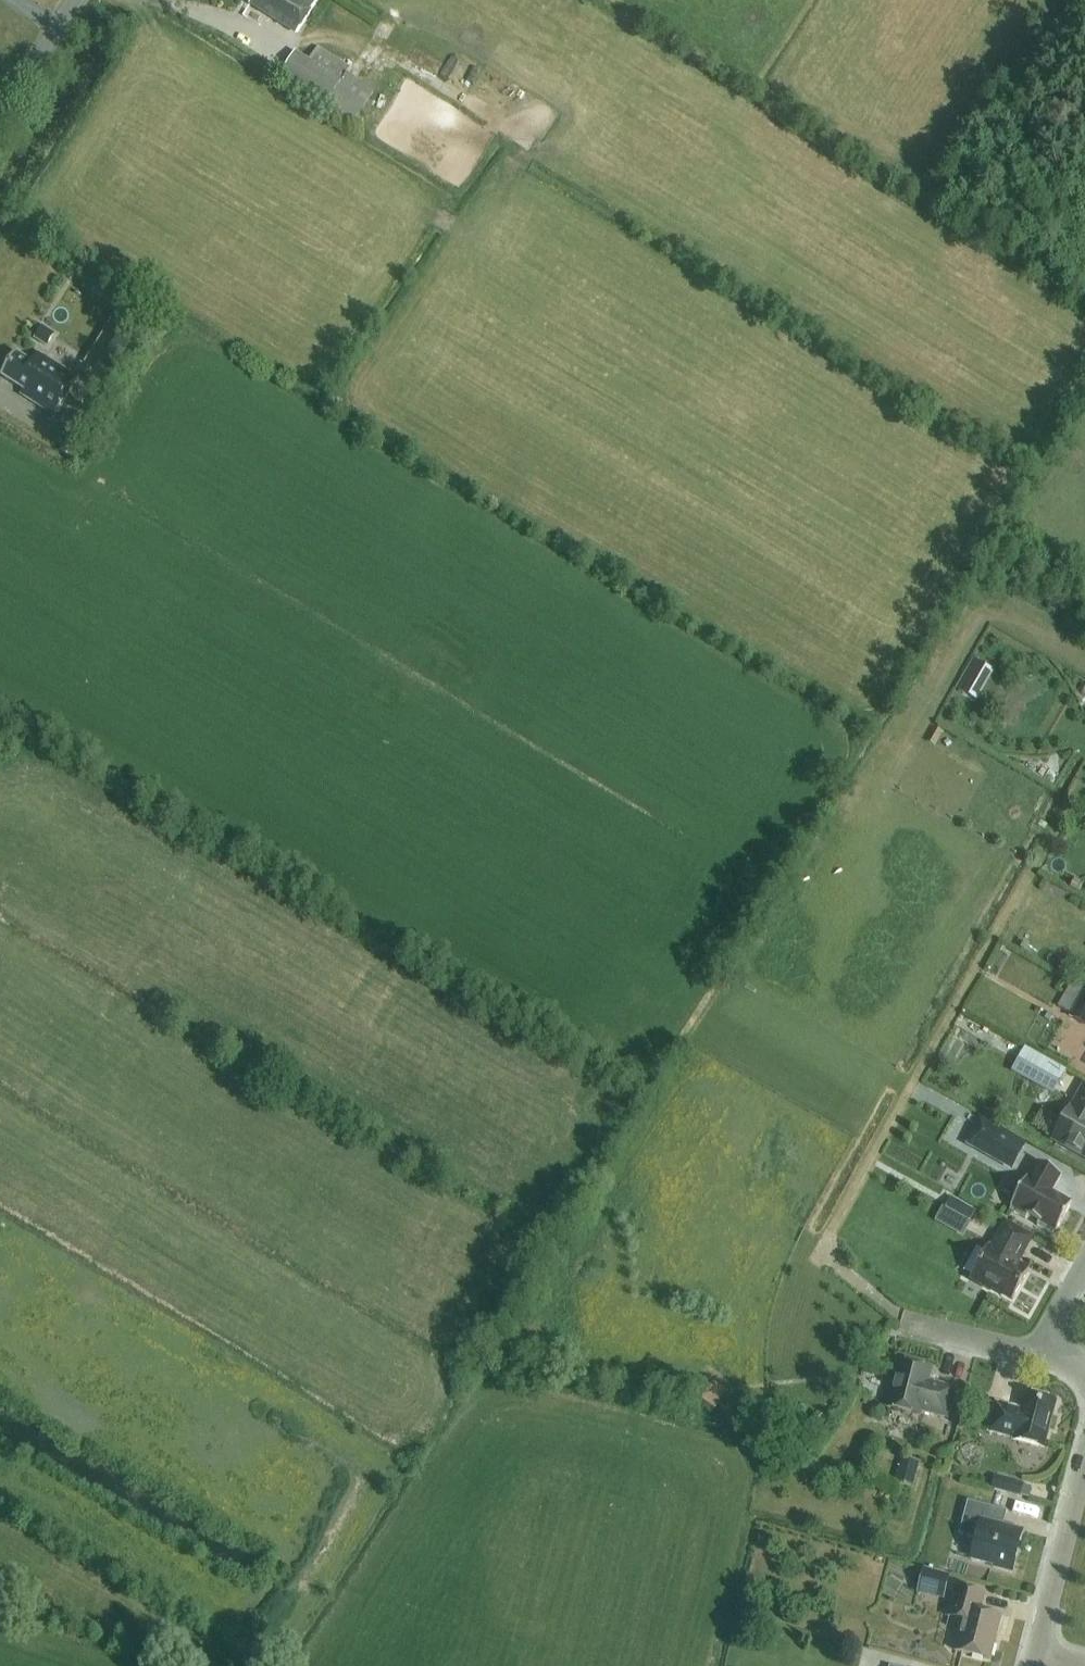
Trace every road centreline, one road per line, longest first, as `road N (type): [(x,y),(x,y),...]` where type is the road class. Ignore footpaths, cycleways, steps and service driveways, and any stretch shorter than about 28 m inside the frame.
road 1 (unclassified): [(1040,1654),(1084,1462)]
road 2 (unclassified): [(0,115),(75,0)]
road 3 (unclassified): [(1033,1359),(915,1330)]

